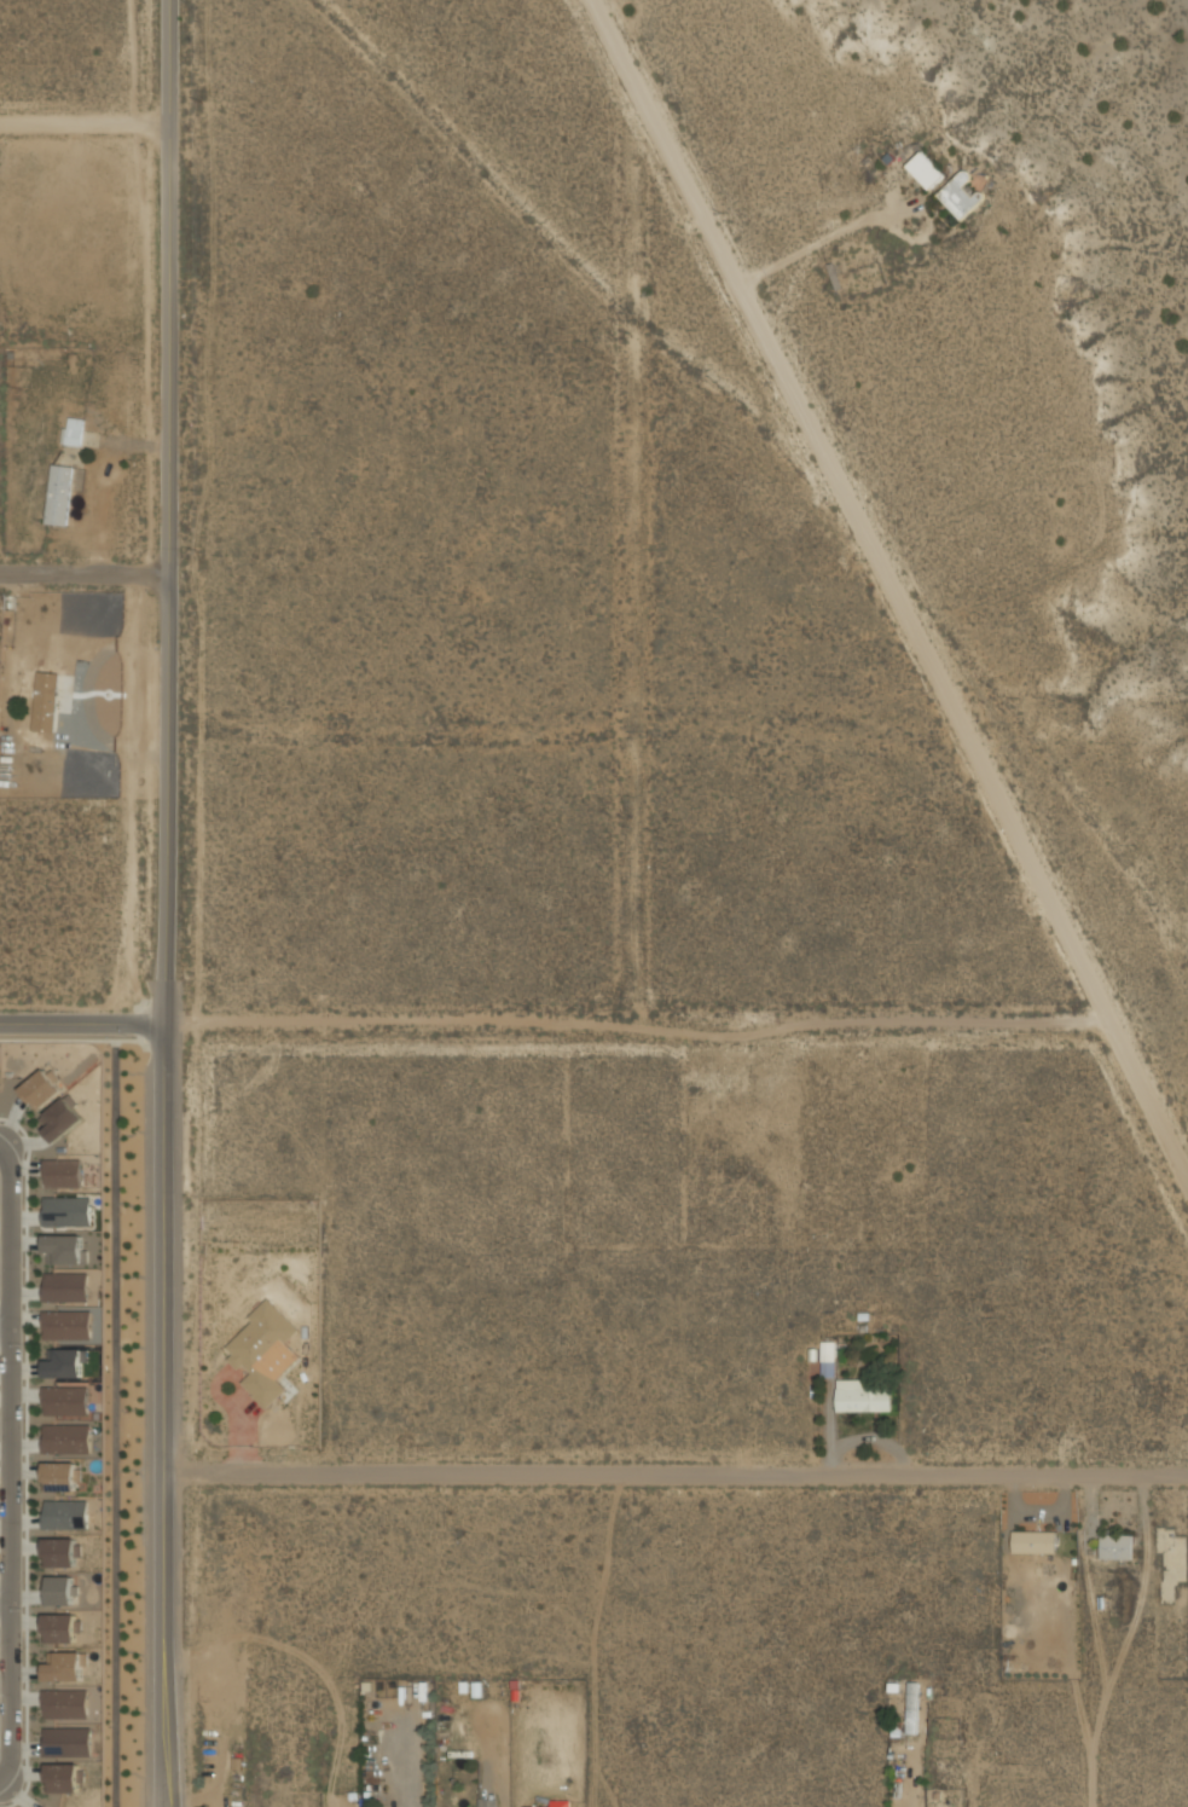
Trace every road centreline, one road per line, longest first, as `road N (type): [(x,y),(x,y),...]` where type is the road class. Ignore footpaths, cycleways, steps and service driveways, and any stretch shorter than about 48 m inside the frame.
road 1 (tertiary): [(167,1806),(170,0)]
road 2 (residential): [(596,0),(1187,1175)]
road 3 (residential): [(163,1472),(1187,1475)]
road 4 (residential): [(166,1024),(650,1035),(1112,1031)]
road 5 (residential): [(653,109),(650,1035)]
road 6 (residential): [(0,1154),(11,1175),(11,1749),(0,1772)]
road 7 (residential): [(0,126),(172,123)]
road 8 (residential): [(0,575),(169,574)]
road 9 (residential): [(166,1024),(0,1025)]

